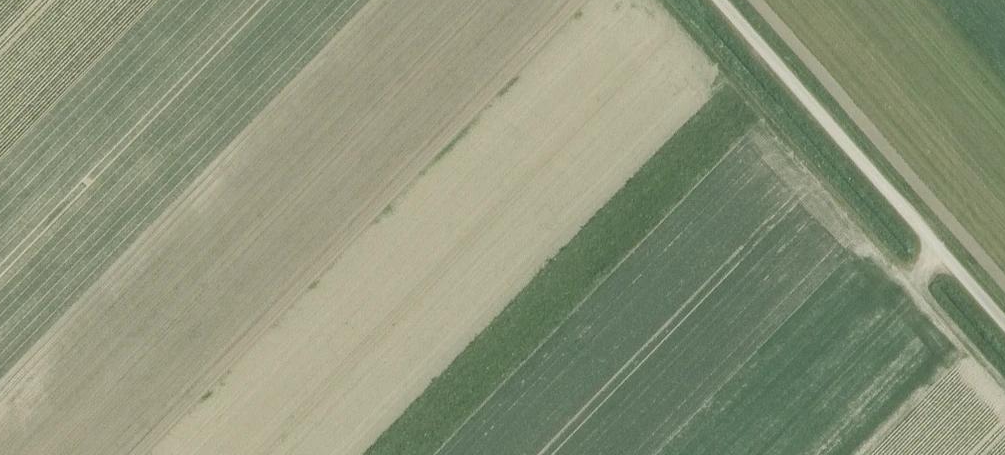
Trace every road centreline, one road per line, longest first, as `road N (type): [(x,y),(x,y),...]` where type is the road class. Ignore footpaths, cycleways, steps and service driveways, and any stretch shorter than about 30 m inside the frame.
road 1 (track): [(1004,330),(716,0)]

